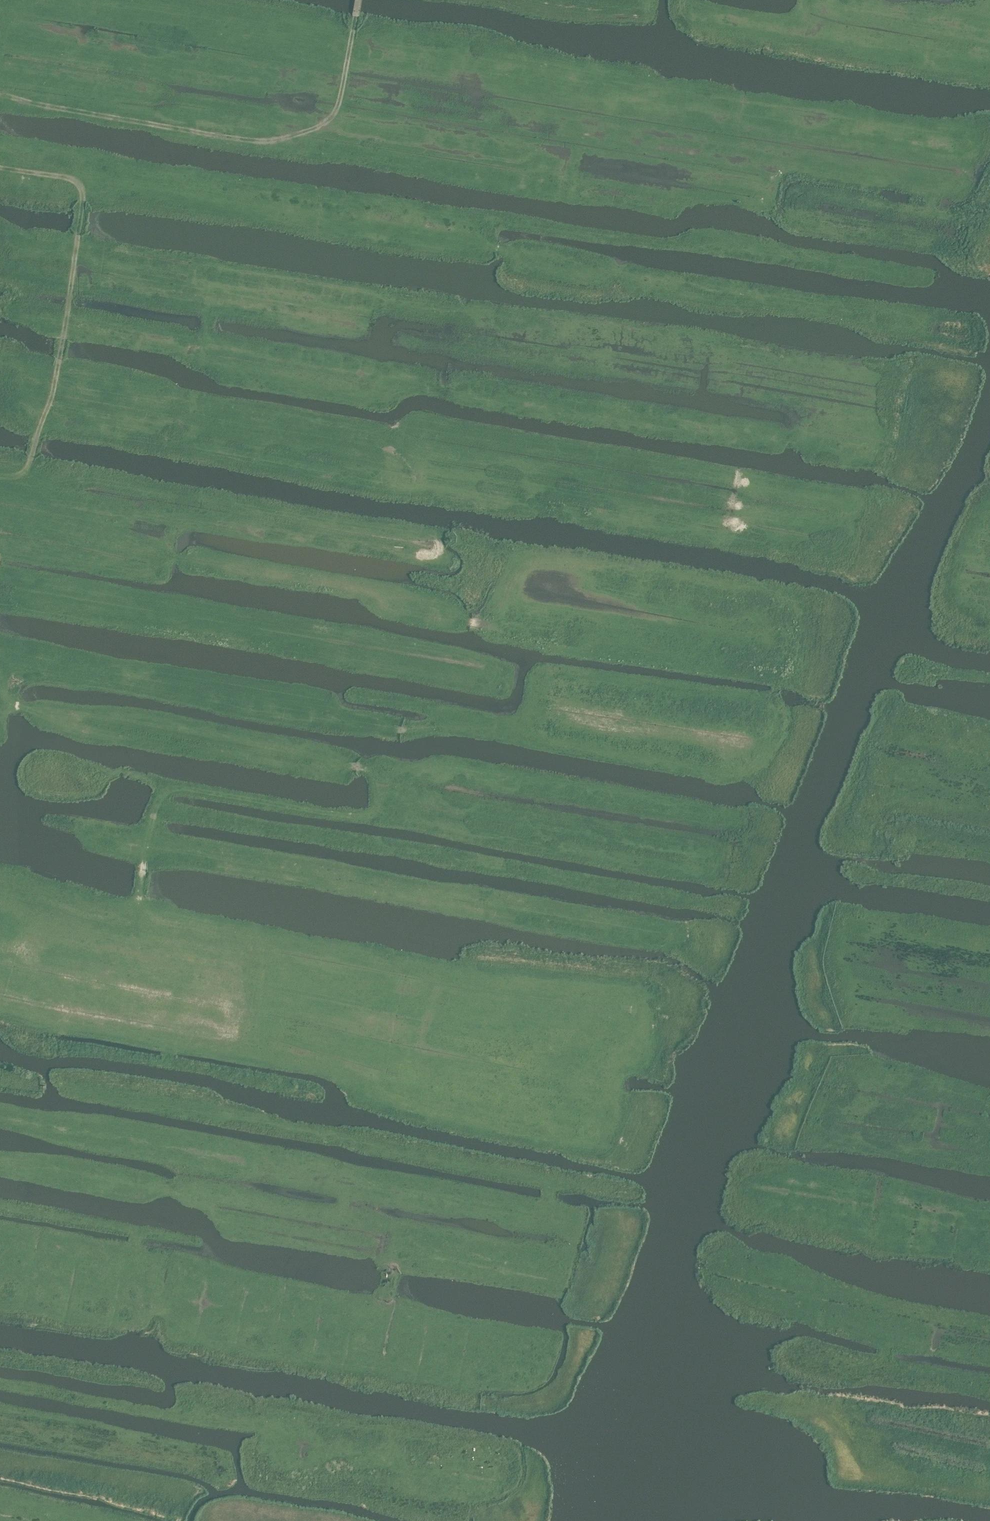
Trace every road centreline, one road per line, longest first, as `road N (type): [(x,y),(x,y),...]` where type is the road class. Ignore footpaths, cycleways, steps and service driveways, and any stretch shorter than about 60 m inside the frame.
road 1 (track): [(0,93),(278,140),(334,113),(358,0)]
road 2 (track): [(0,476),(26,466),(51,398),(83,199),(71,178),(0,167)]

